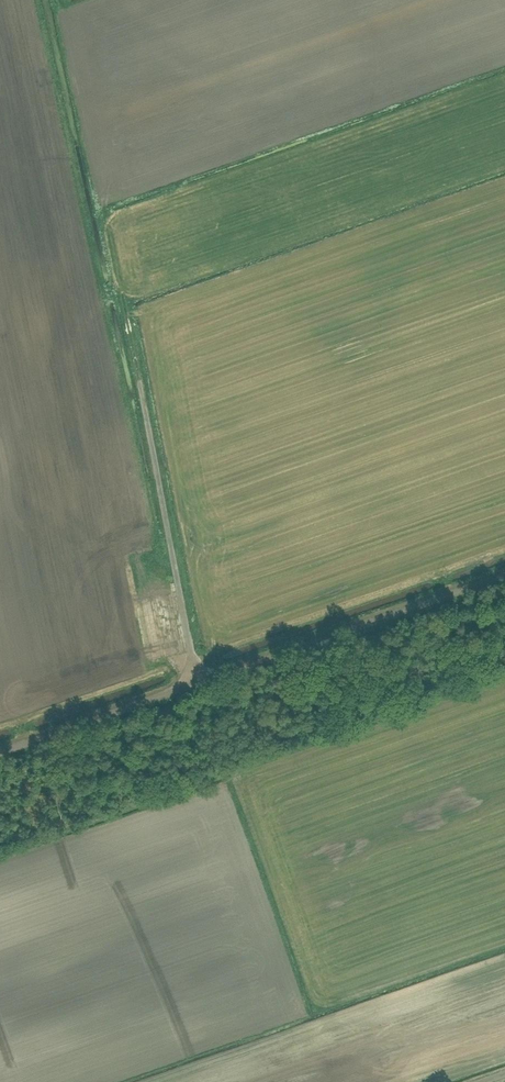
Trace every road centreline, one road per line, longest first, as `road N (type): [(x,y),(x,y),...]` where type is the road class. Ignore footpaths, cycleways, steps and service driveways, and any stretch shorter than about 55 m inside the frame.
road 1 (unclassified): [(0,753),(504,576)]

